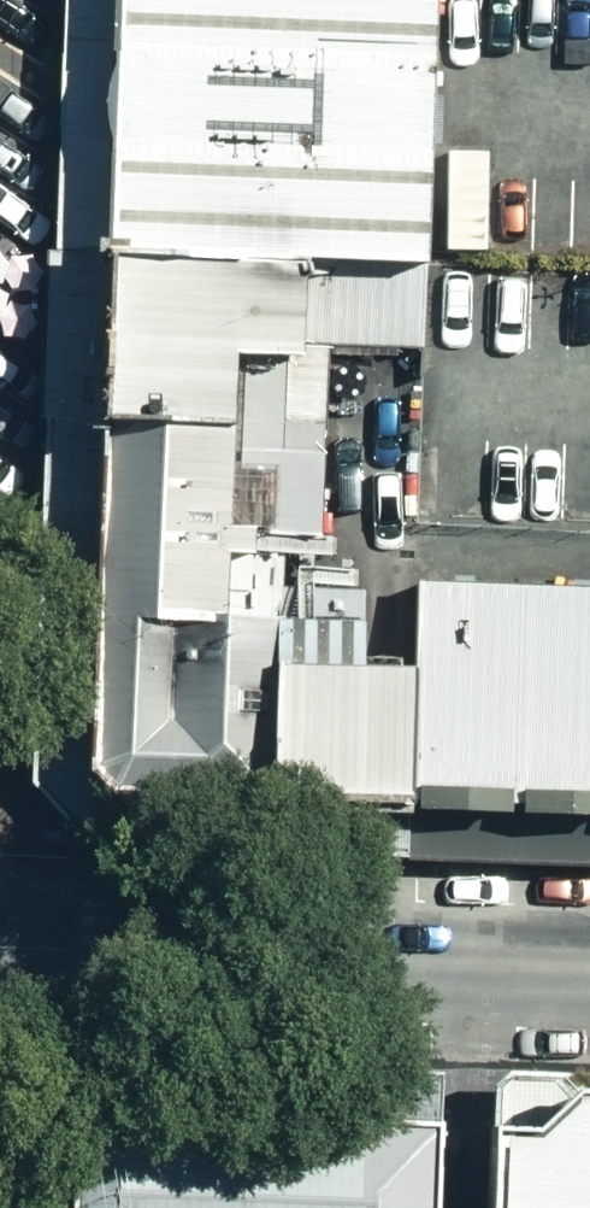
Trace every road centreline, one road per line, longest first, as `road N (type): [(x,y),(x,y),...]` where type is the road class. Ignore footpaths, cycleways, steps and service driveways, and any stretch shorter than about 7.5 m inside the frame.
road 1 (unclassified): [(589,972),(0,949)]

